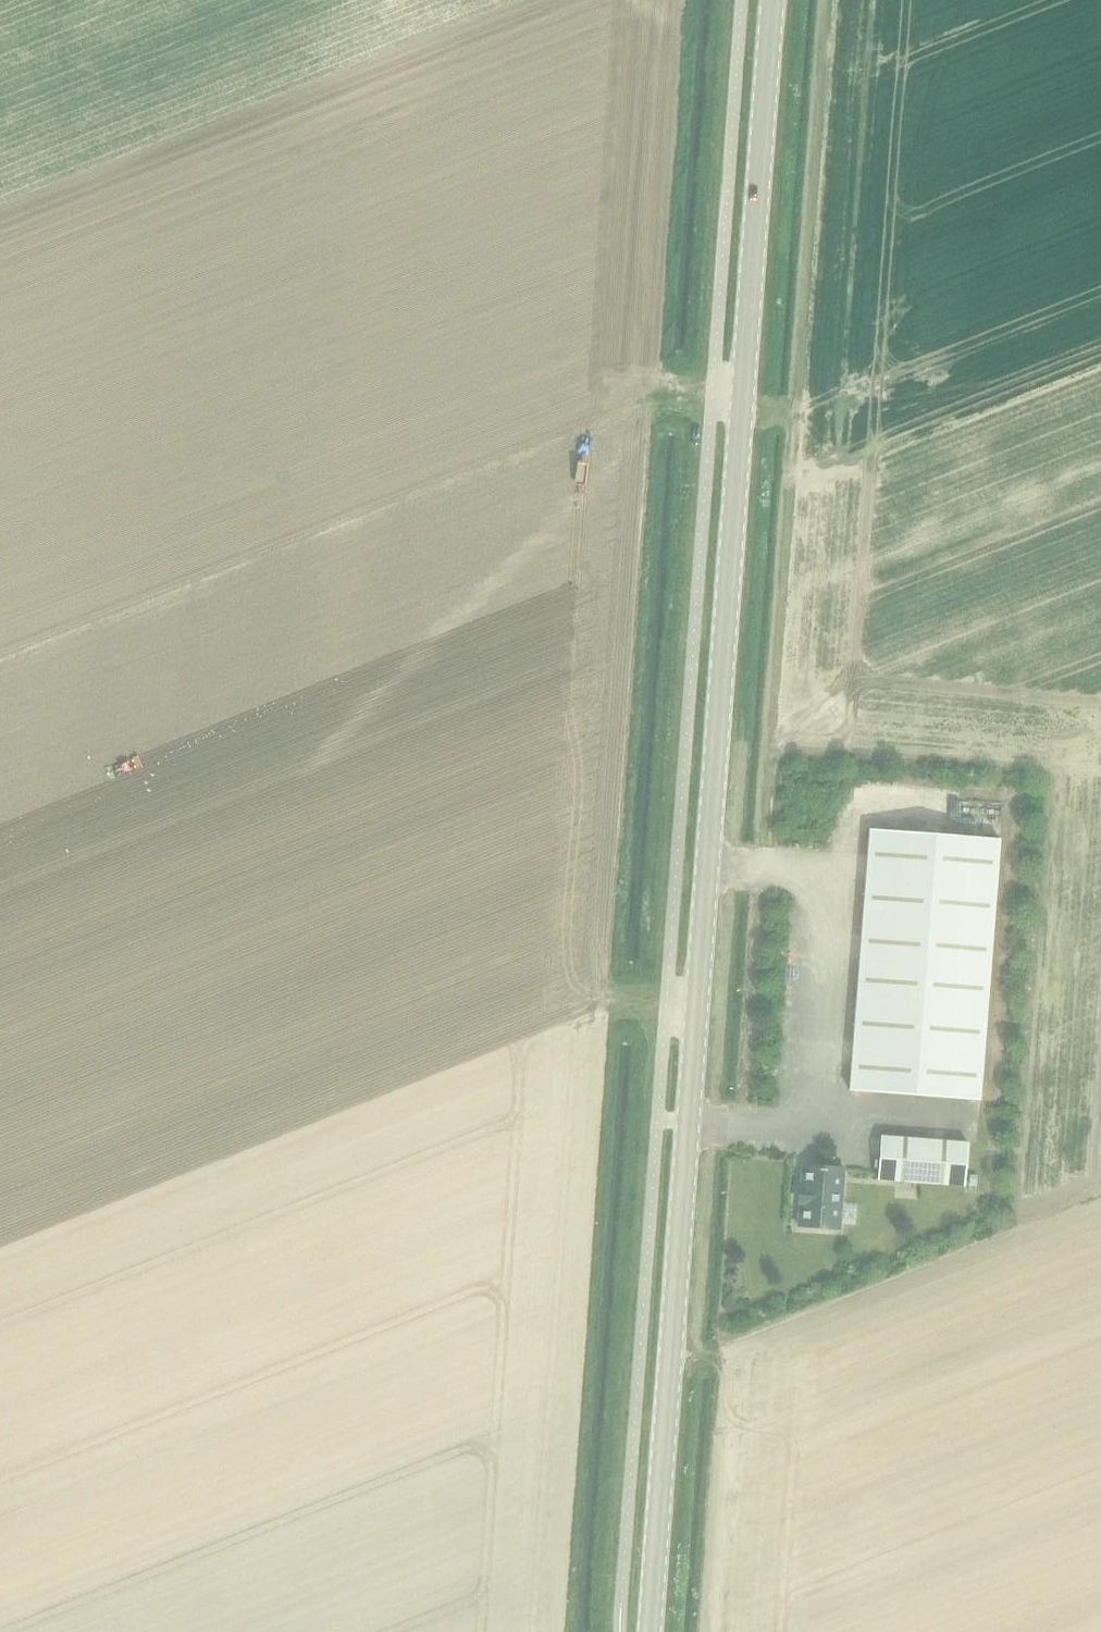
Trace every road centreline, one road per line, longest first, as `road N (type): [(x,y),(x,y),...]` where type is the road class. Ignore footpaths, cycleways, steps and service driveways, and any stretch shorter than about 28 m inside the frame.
road 1 (tertiary): [(649,1631),(771,0)]

